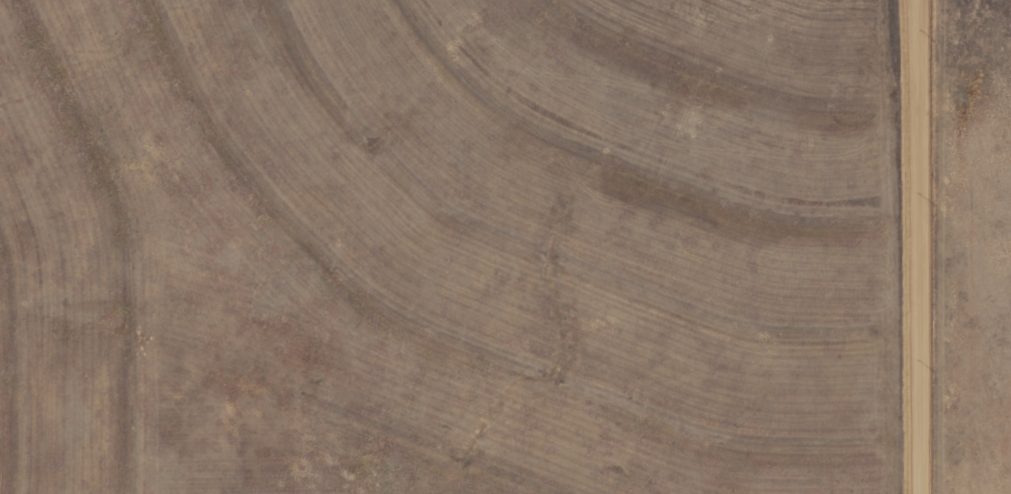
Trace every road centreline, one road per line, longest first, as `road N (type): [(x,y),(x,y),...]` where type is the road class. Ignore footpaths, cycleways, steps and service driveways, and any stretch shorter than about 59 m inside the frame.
road 1 (residential): [(936,493),(934,0)]

